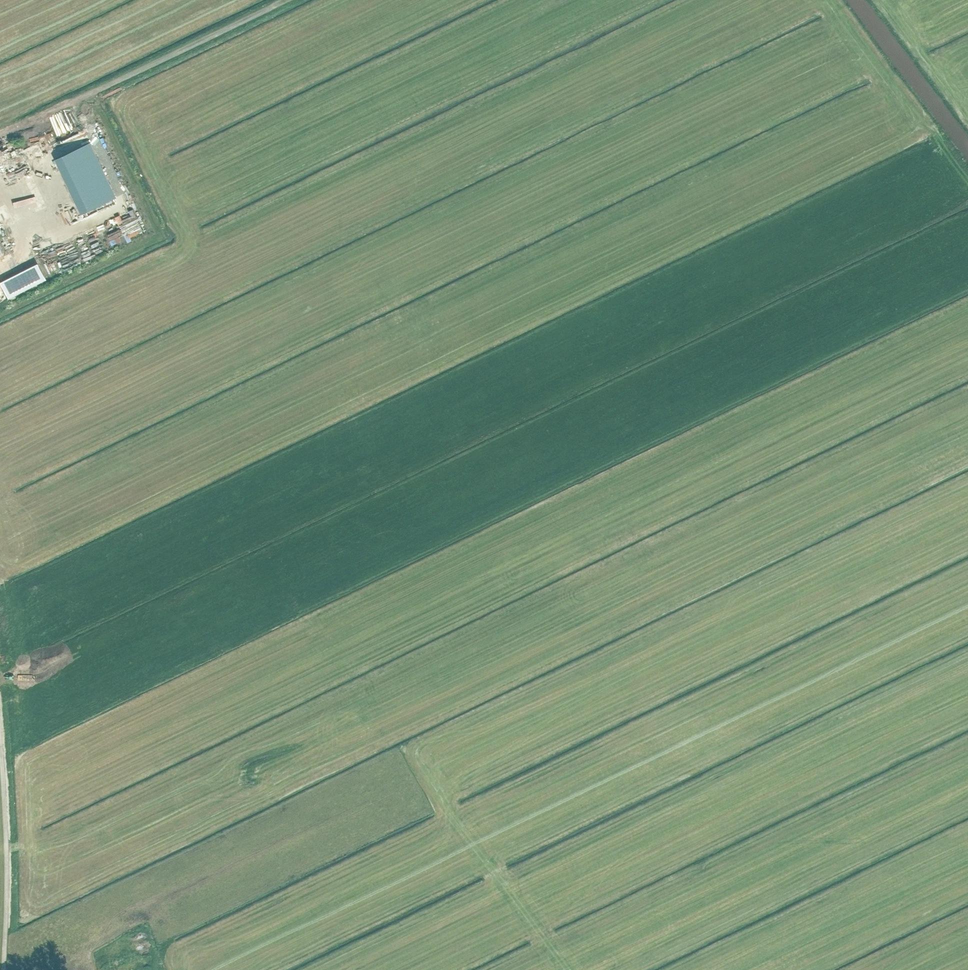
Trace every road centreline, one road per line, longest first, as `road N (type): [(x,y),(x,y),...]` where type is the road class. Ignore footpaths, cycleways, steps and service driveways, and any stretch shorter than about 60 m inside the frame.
road 1 (track): [(569,969),(270,570)]
road 2 (track): [(6,131),(285,0)]

